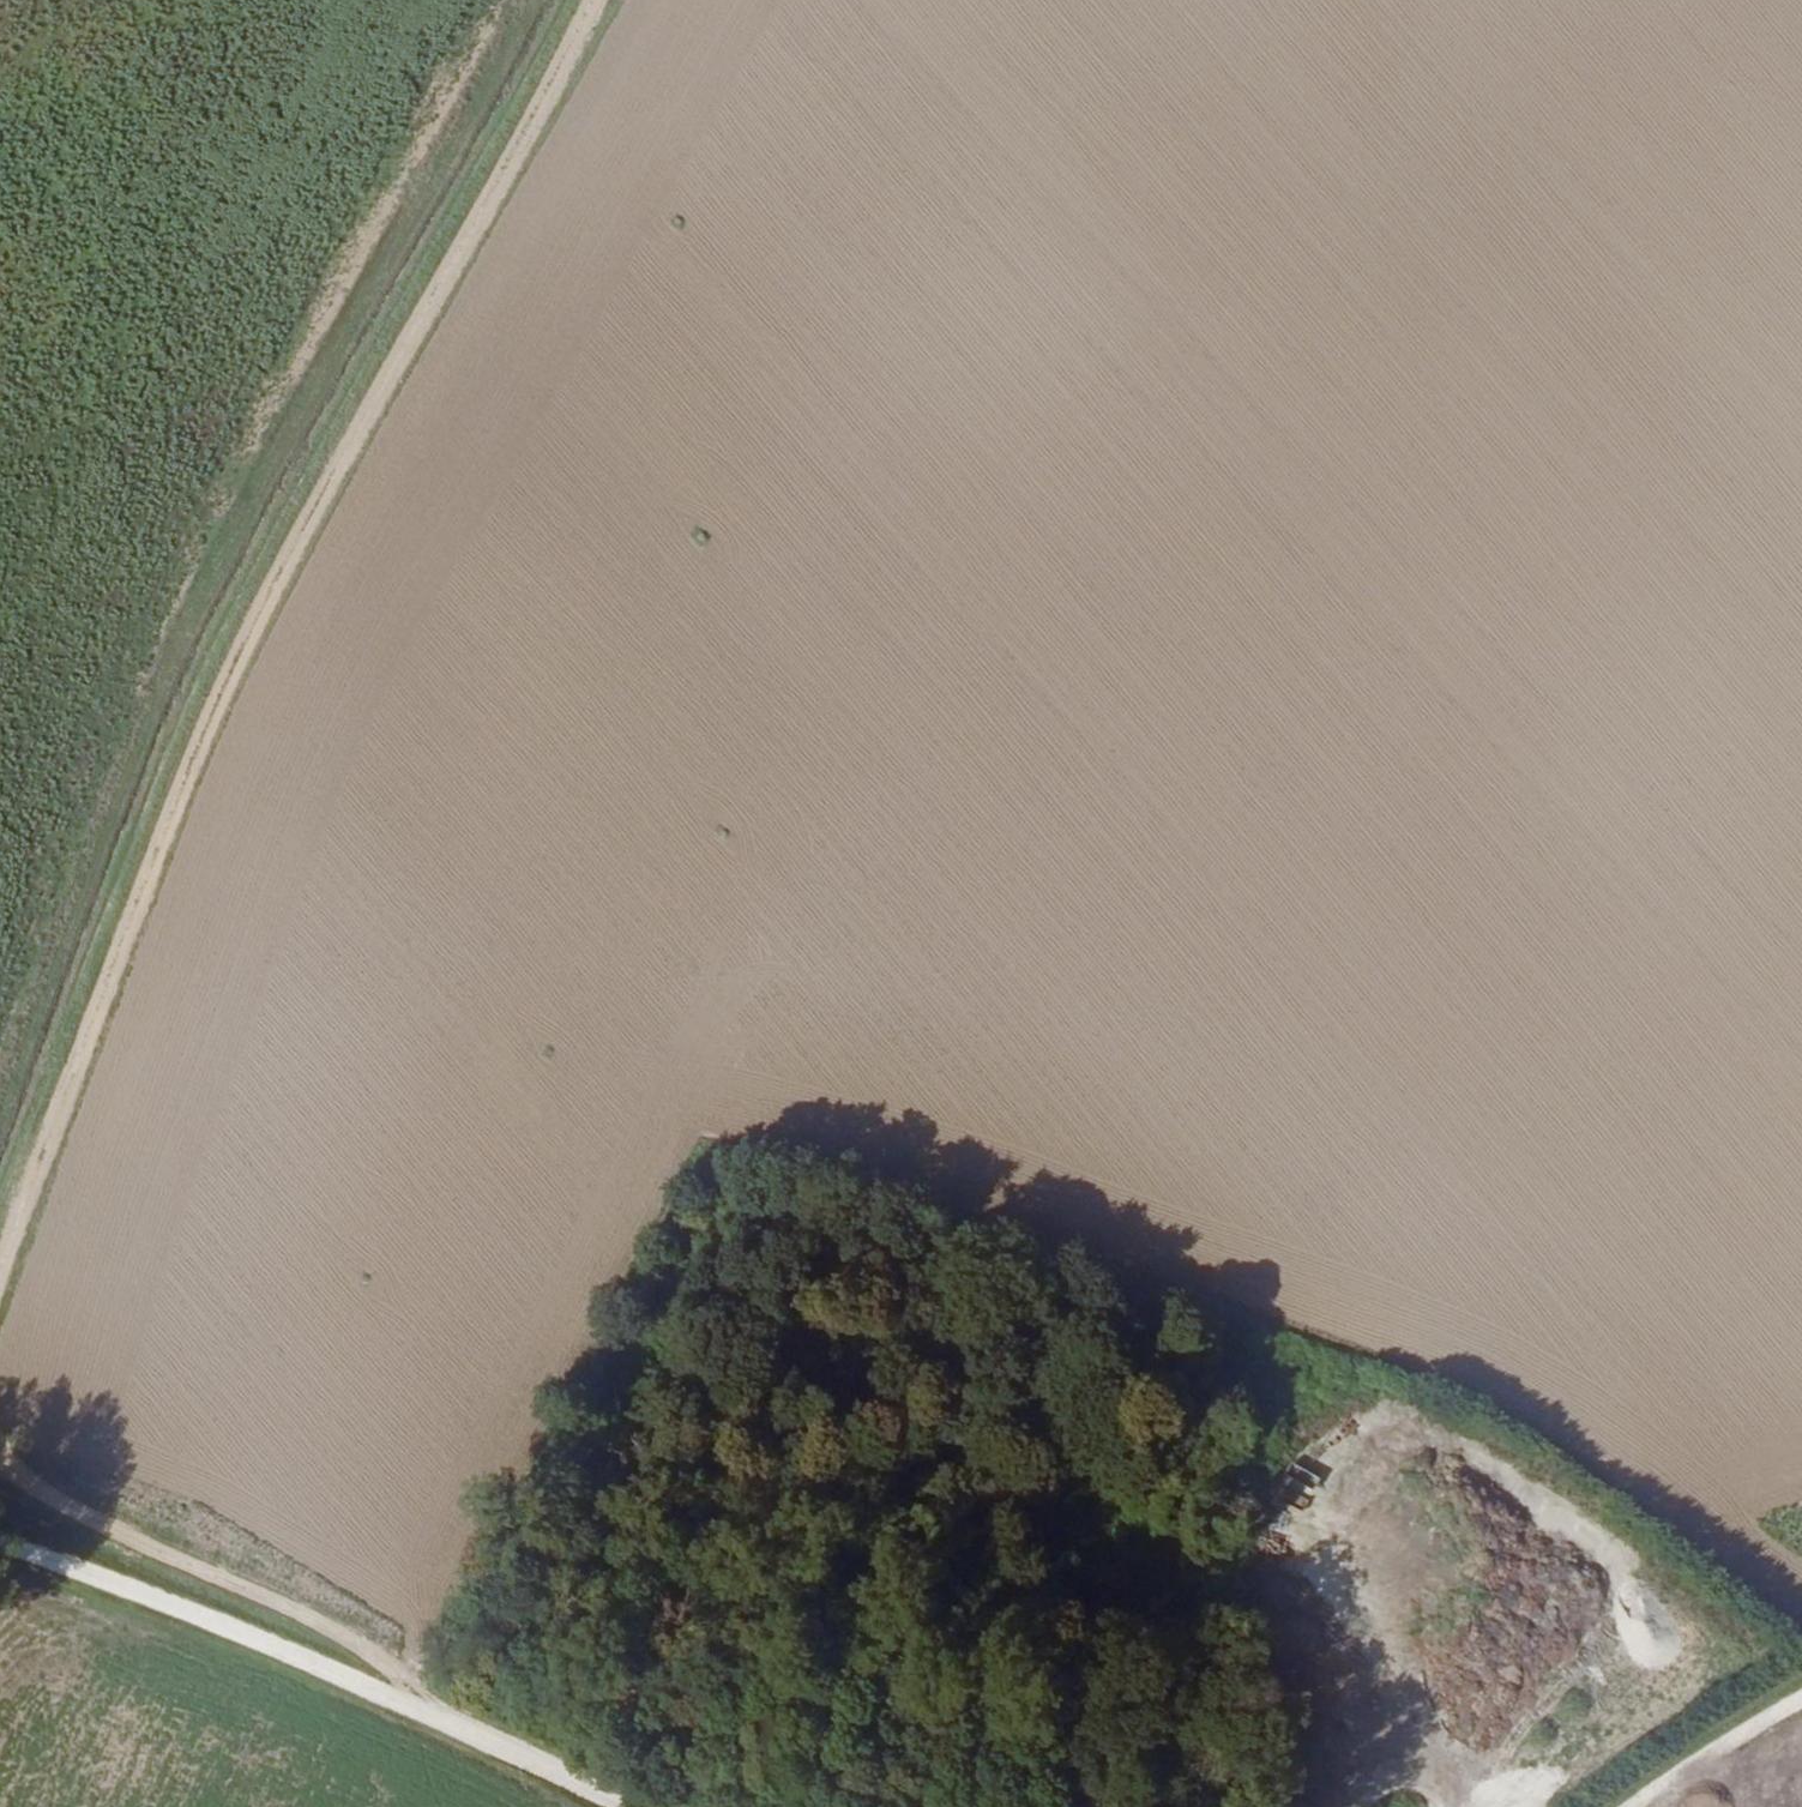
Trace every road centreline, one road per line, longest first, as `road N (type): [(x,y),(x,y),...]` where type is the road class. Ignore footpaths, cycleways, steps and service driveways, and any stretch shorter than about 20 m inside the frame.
road 1 (track): [(603,0),(277,581),(192,775),(0,1281)]
road 2 (track): [(0,1544),(254,1639),(612,1806)]
road 3 (track): [(0,1474),(341,1623),(388,1658),(454,1734)]
road 4 (track): [(1801,1698),(1633,1806)]

